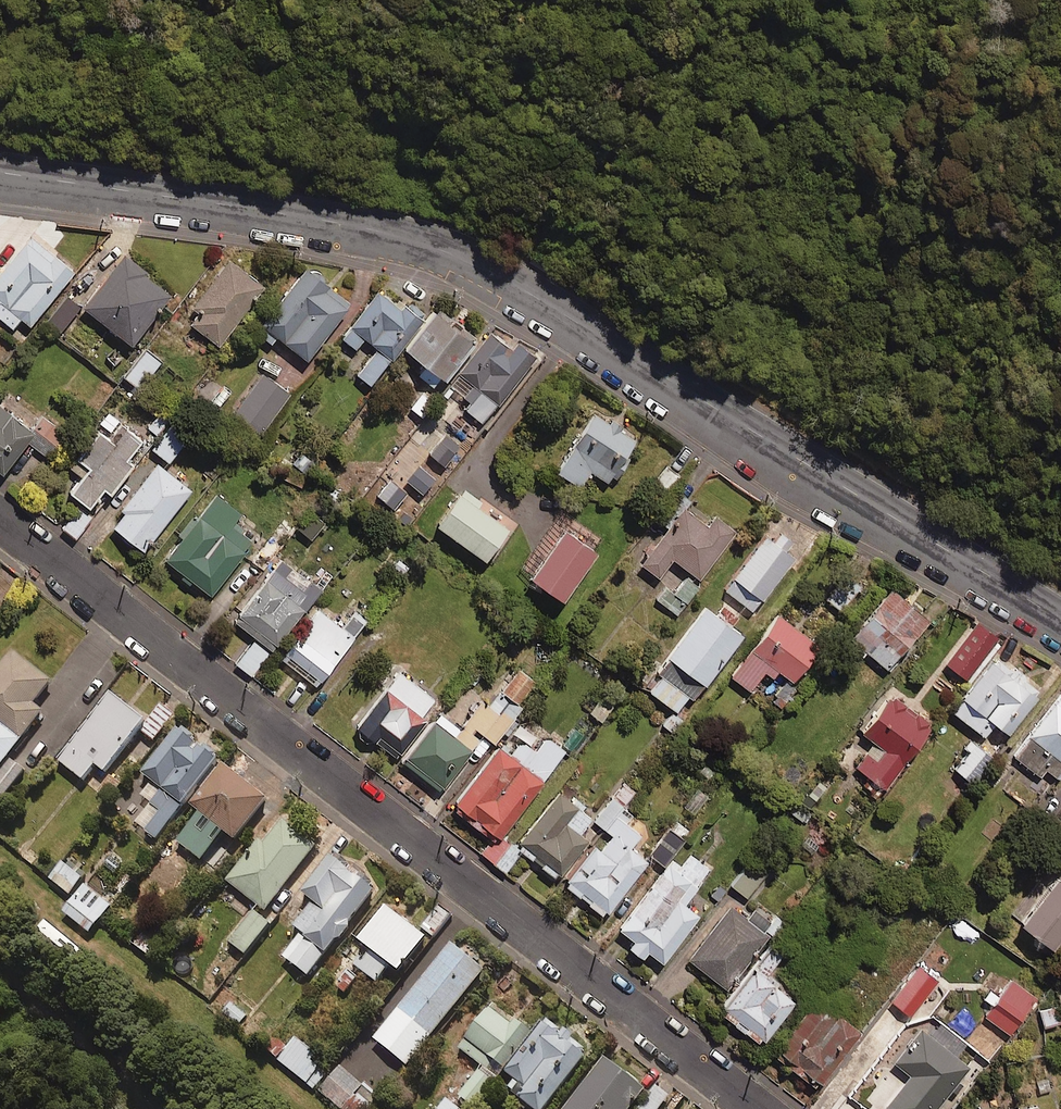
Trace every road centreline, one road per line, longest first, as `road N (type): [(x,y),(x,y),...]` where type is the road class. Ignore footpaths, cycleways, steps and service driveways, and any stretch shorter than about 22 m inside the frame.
road 1 (tertiary): [(0,173),(375,230),(442,248),(1060,621)]
road 2 (residential): [(0,520),(761,1108)]

